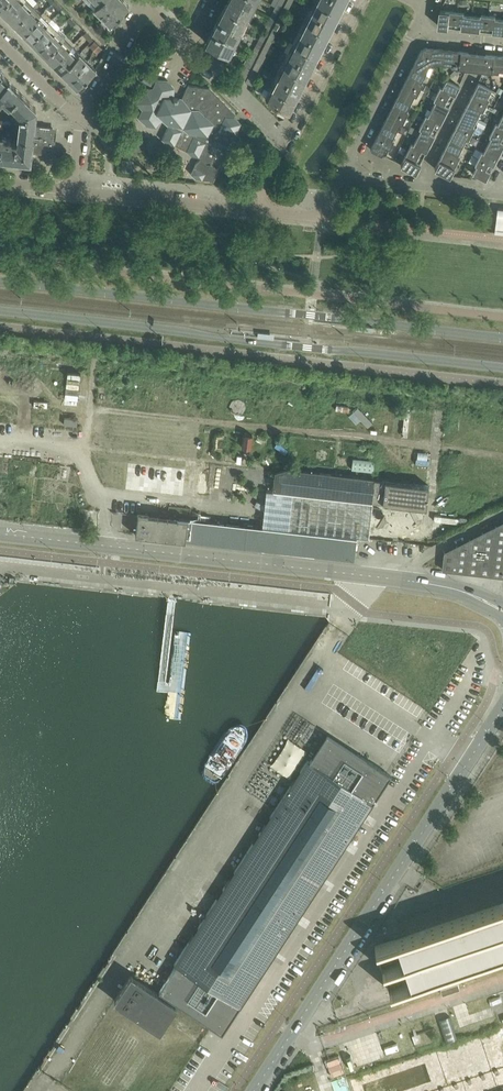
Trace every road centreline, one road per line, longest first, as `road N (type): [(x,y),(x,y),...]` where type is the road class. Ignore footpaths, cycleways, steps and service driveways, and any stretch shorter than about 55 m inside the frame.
road 1 (unclassified): [(502,610),(422,582),(0,534)]
road 2 (secondary): [(502,339),(0,282)]
road 3 (secondary): [(0,311),(502,367)]
road 4 (unclassified): [(255,1090),(502,711)]
road 5 (residential): [(72,191),(252,210)]
road 6 (residential): [(340,176),(419,26)]
road 7 (residential): [(288,138),(361,0)]
road 8 (residential): [(340,176),(493,194)]
road 9 (residential): [(81,121),(142,2)]

